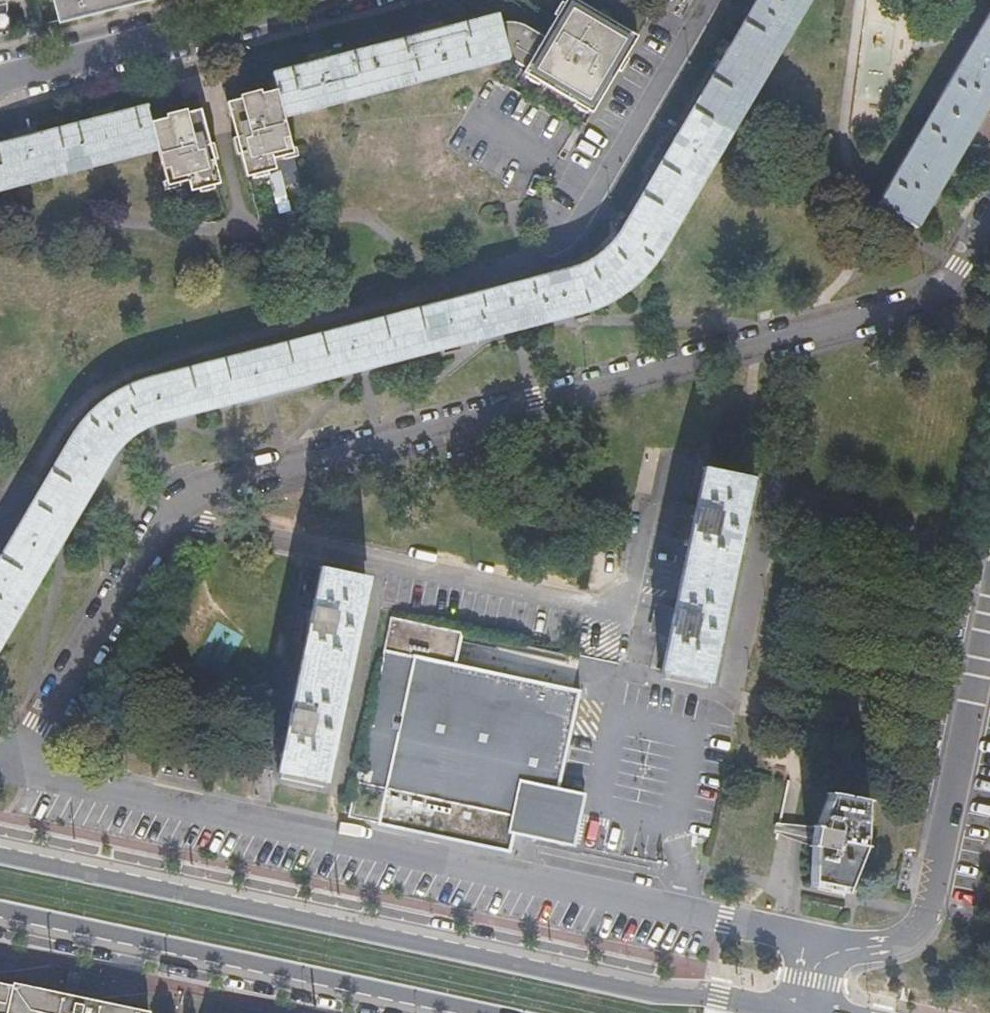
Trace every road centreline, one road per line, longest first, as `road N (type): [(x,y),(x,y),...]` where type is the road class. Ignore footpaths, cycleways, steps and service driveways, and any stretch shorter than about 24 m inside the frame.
road 1 (unclassified): [(989,221),(947,278),(913,303),(212,478),(164,514)]
road 2 (unclassified): [(835,951),(805,936),(14,769)]
road 3 (primary): [(801,1009),(653,993),(0,849)]
road 4 (residential): [(164,514),(627,612),(658,477),(679,480)]
road 5 (primary): [(0,910),(483,1012)]
road 6 (unclassified): [(989,617),(924,919),(899,943),(835,951)]
road 7 (unclassified): [(164,514),(14,769)]
road 8 (residential): [(553,243),(573,232),(710,0)]
road 9 (residential): [(0,88),(254,19)]

